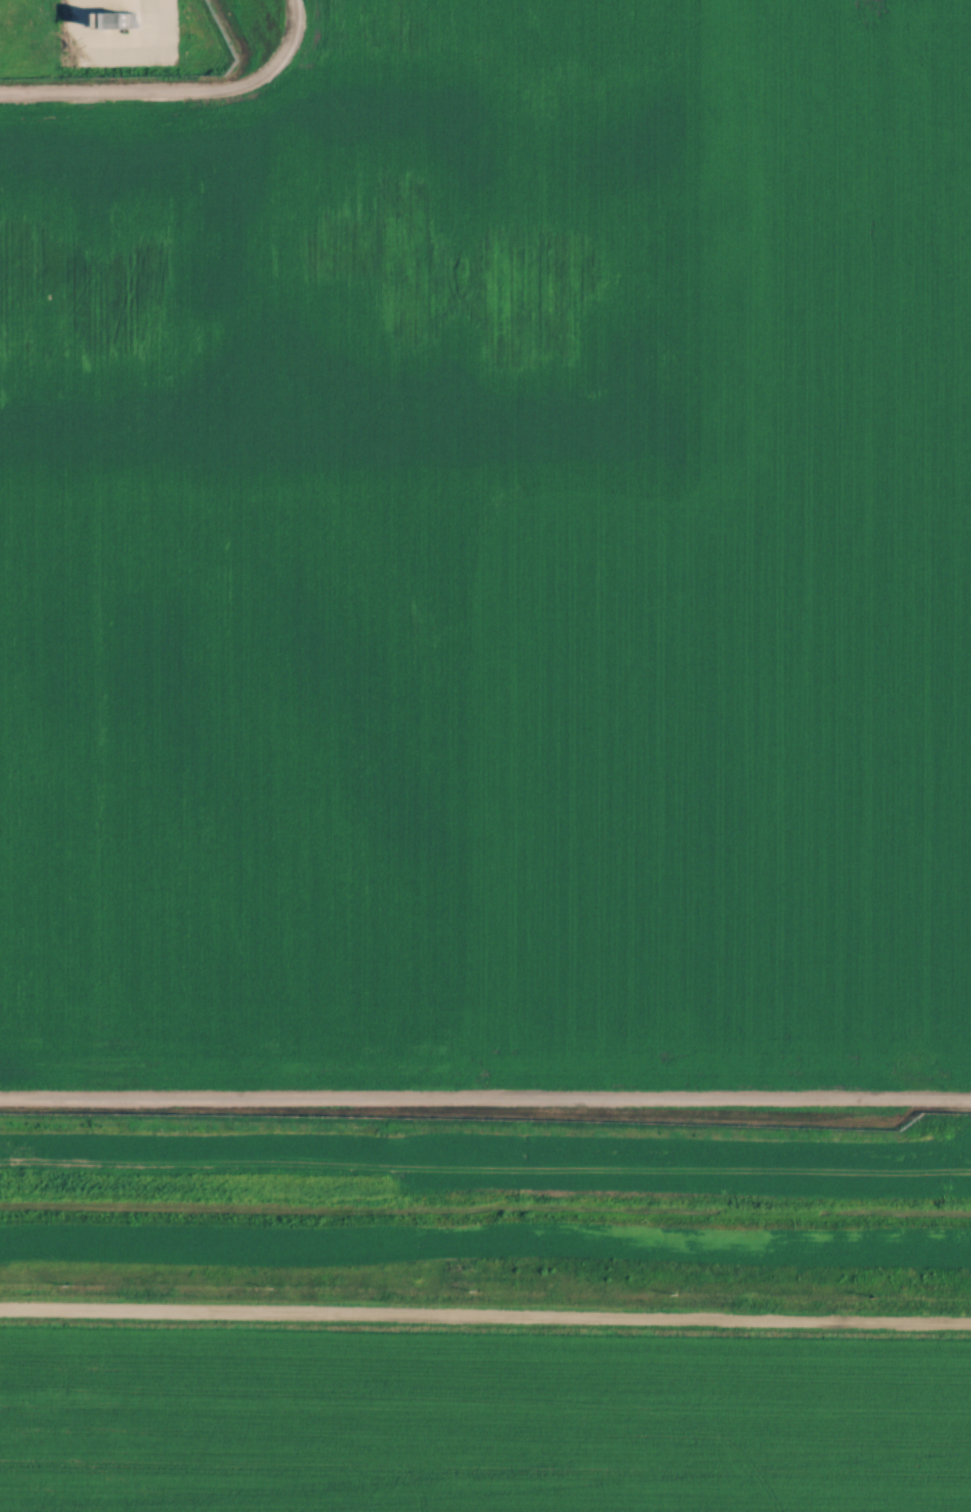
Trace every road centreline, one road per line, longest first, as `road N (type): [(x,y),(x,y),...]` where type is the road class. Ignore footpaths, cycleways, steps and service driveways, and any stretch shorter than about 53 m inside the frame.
road 1 (residential): [(0,1308),(970,1321)]

